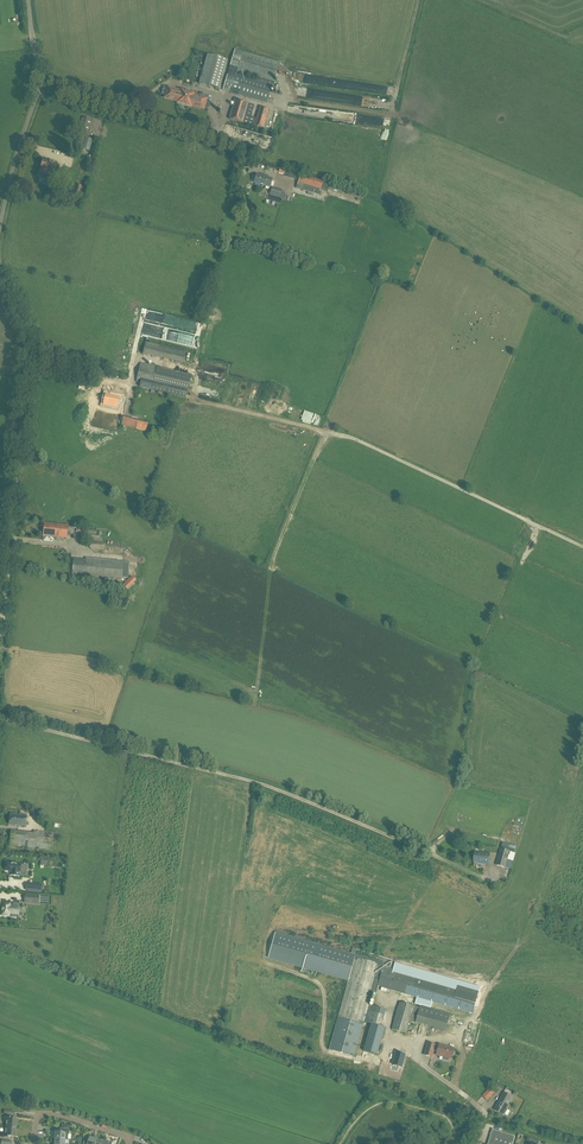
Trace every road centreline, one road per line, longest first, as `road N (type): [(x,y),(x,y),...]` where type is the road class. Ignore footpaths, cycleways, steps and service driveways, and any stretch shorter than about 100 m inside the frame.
road 1 (unclassified): [(0,653),(29,352),(0,271)]
road 2 (track): [(582,921),(253,782)]
road 3 (track): [(438,858),(441,890),(483,993),(470,1019),(582,1063)]
road 4 (track): [(253,782),(0,718)]
road 5 (unclassified): [(0,226),(37,92),(28,0)]
road 6 (residential): [(33,1143),(42,1113),(126,1136),(129,1143)]

